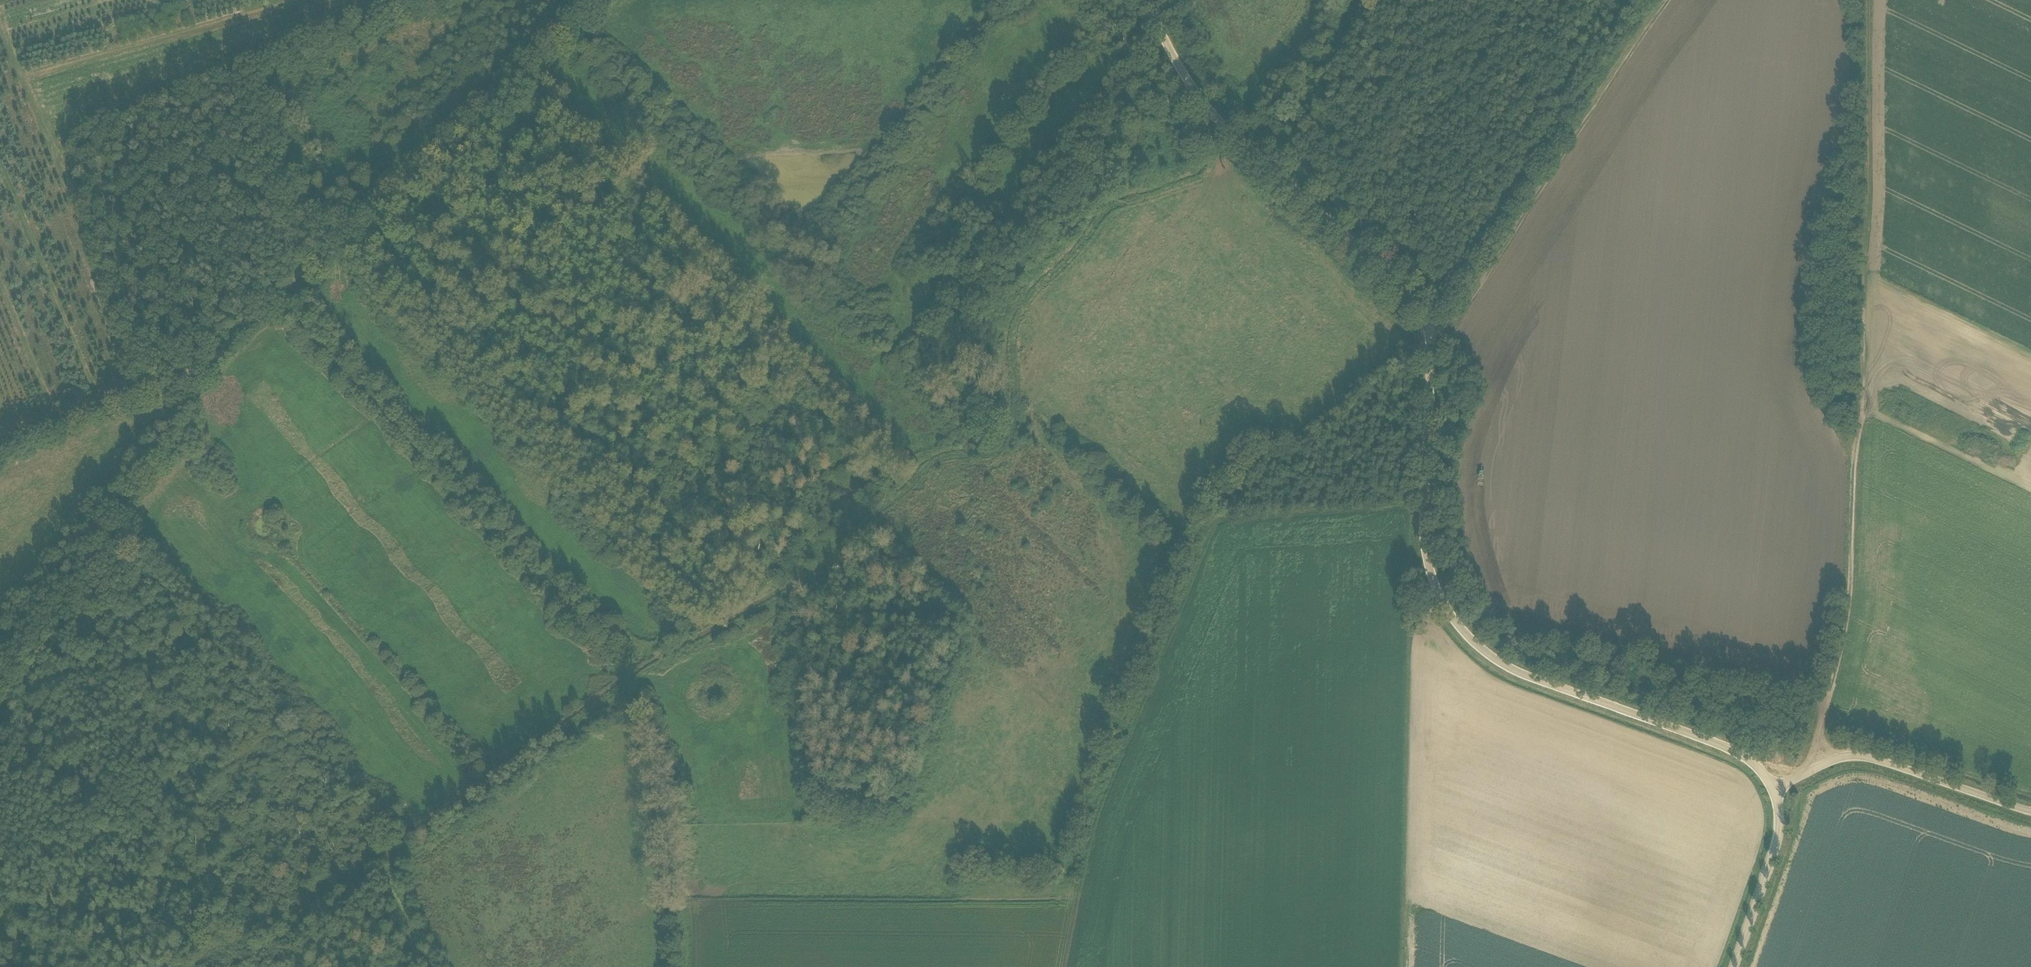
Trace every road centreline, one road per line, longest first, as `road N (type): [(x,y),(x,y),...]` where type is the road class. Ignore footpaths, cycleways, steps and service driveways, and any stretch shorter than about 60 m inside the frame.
road 1 (unclassified): [(1775,788),(1732,749),(1512,669),(1457,624),(1426,550),(1427,322),(1204,97),(1174,60),(1153,0)]
road 2 (track): [(678,966),(671,811),(638,690),(278,297)]
road 3 (track): [(1869,0),(1858,552),(1845,645),(1805,775)]
road 4 (track): [(598,0),(278,297)]
road 5 (track): [(1670,0),(1465,299),(1430,334)]
road 6 (track): [(1443,603),(1411,636),(1410,966)]
road 7 (track): [(203,366),(186,408),(124,491),(0,631)]
road 8 (track): [(278,297),(203,366),(0,451)]
road 9 (unclassified): [(2030,811),(1856,756),(1775,788)]
road 10 (unclassified): [(1734,966),(1778,840),(1775,788)]
road 11 (track): [(1204,97),(1182,105),(1157,96),(1091,0)]

